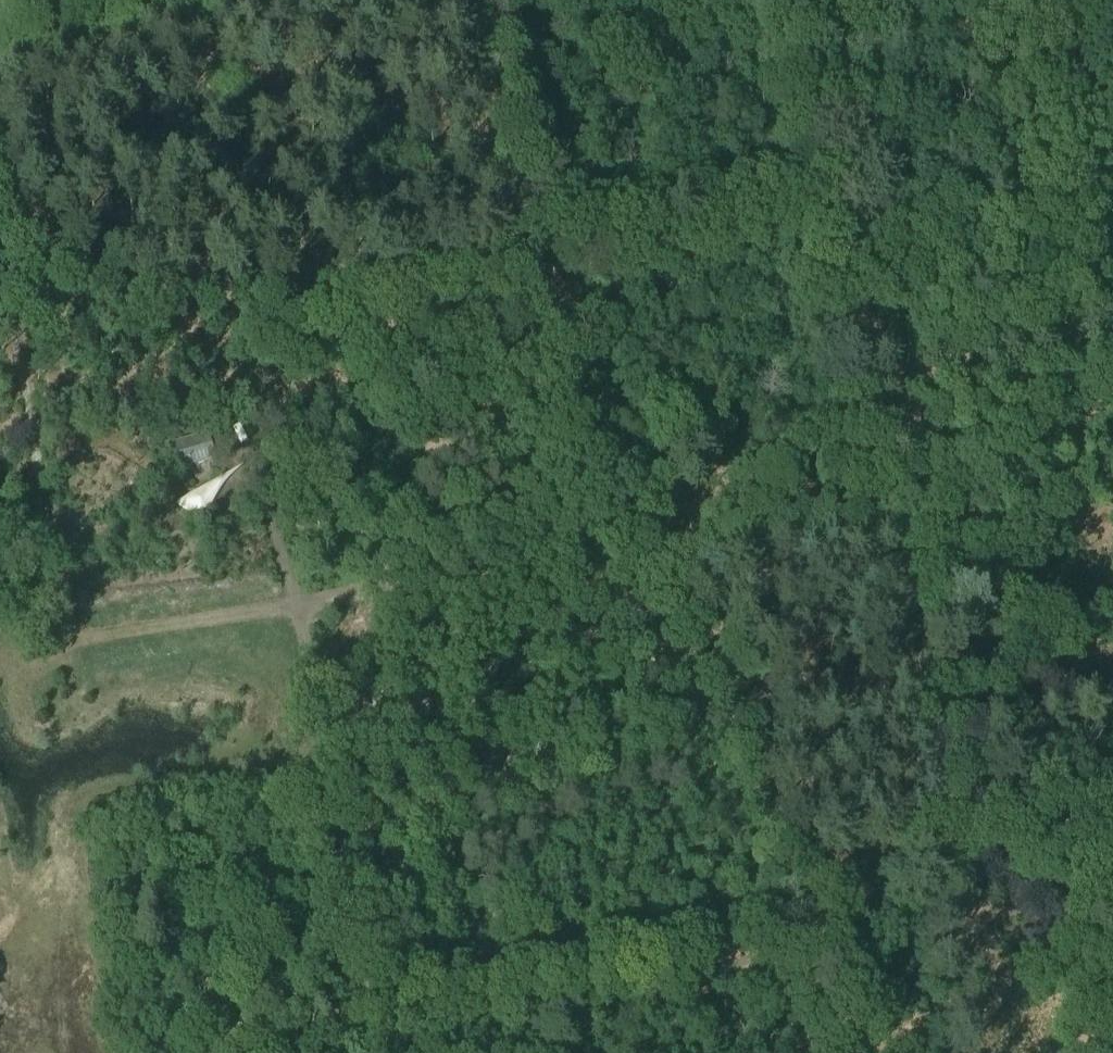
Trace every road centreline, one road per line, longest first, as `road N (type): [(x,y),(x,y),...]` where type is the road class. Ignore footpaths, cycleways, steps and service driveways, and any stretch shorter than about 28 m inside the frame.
road 1 (track): [(1112,463),(321,602),(89,634),(64,612),(0,254)]
road 2 (track): [(366,1052),(370,1011),(338,822),(311,760),(299,603),(234,423)]
road 3 (unclassified): [(1112,248),(1062,0)]

